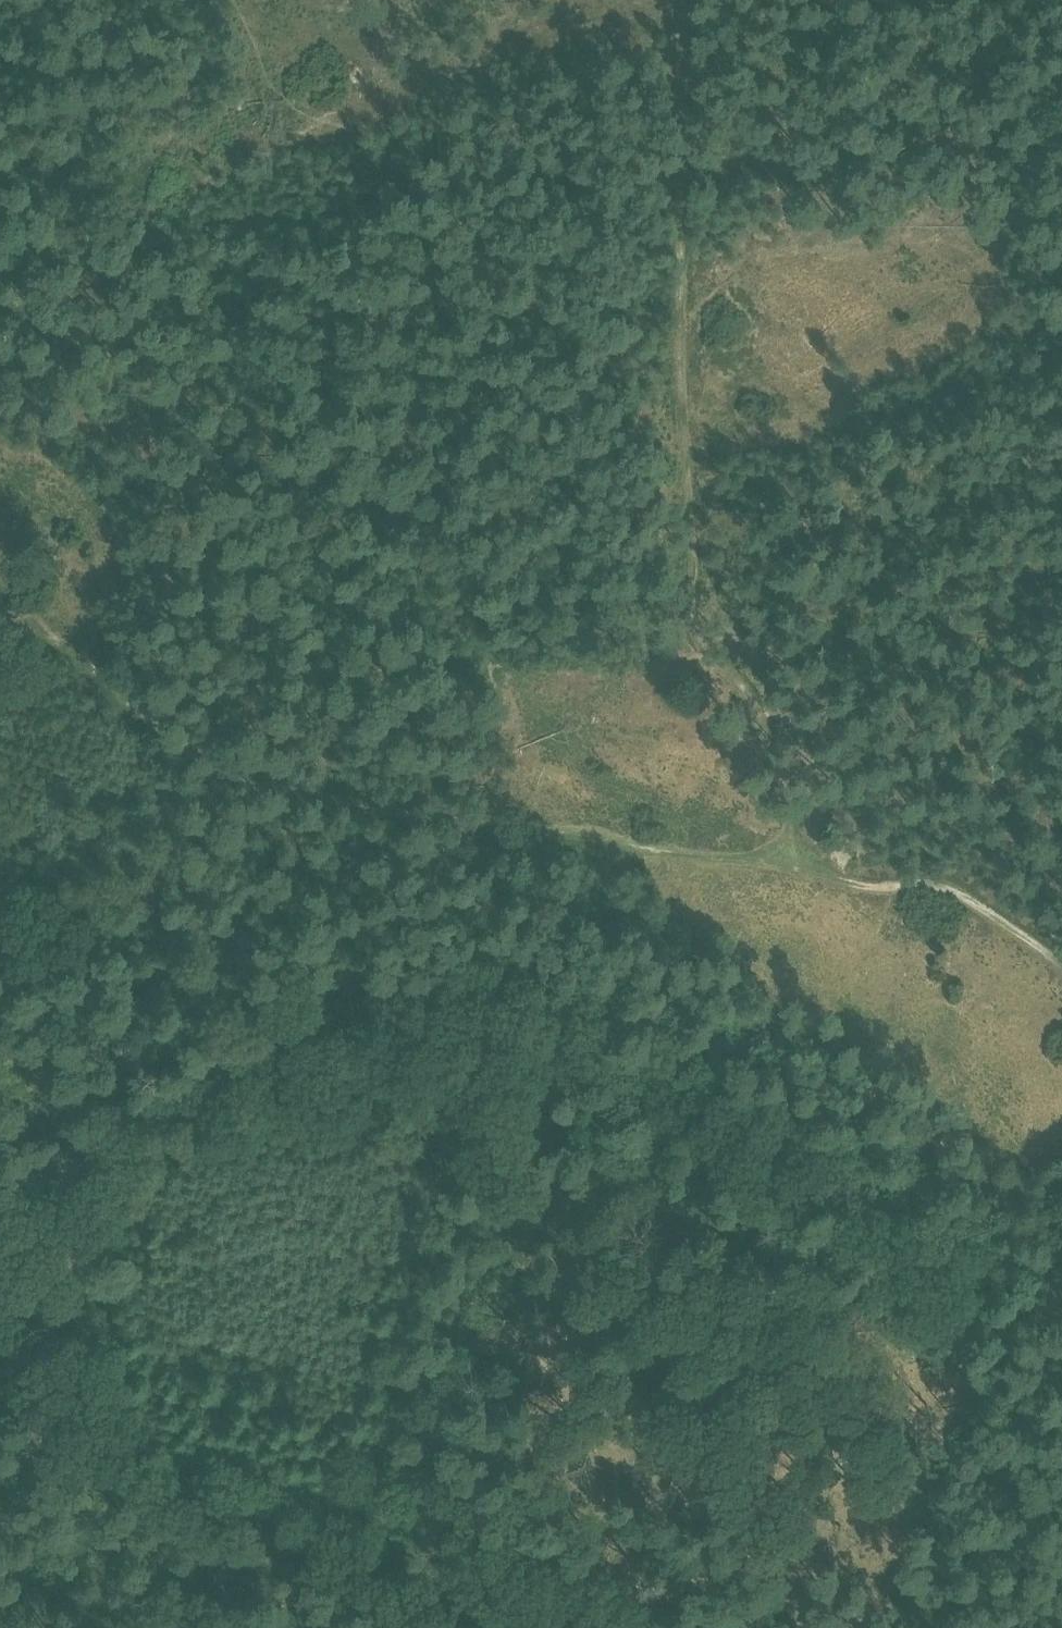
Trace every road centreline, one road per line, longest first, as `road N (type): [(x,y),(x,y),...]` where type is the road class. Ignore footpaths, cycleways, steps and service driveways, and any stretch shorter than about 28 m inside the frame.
road 1 (track): [(694,0),(679,355),(693,532),(688,622),(744,693),(779,768),(794,835),(745,861)]

